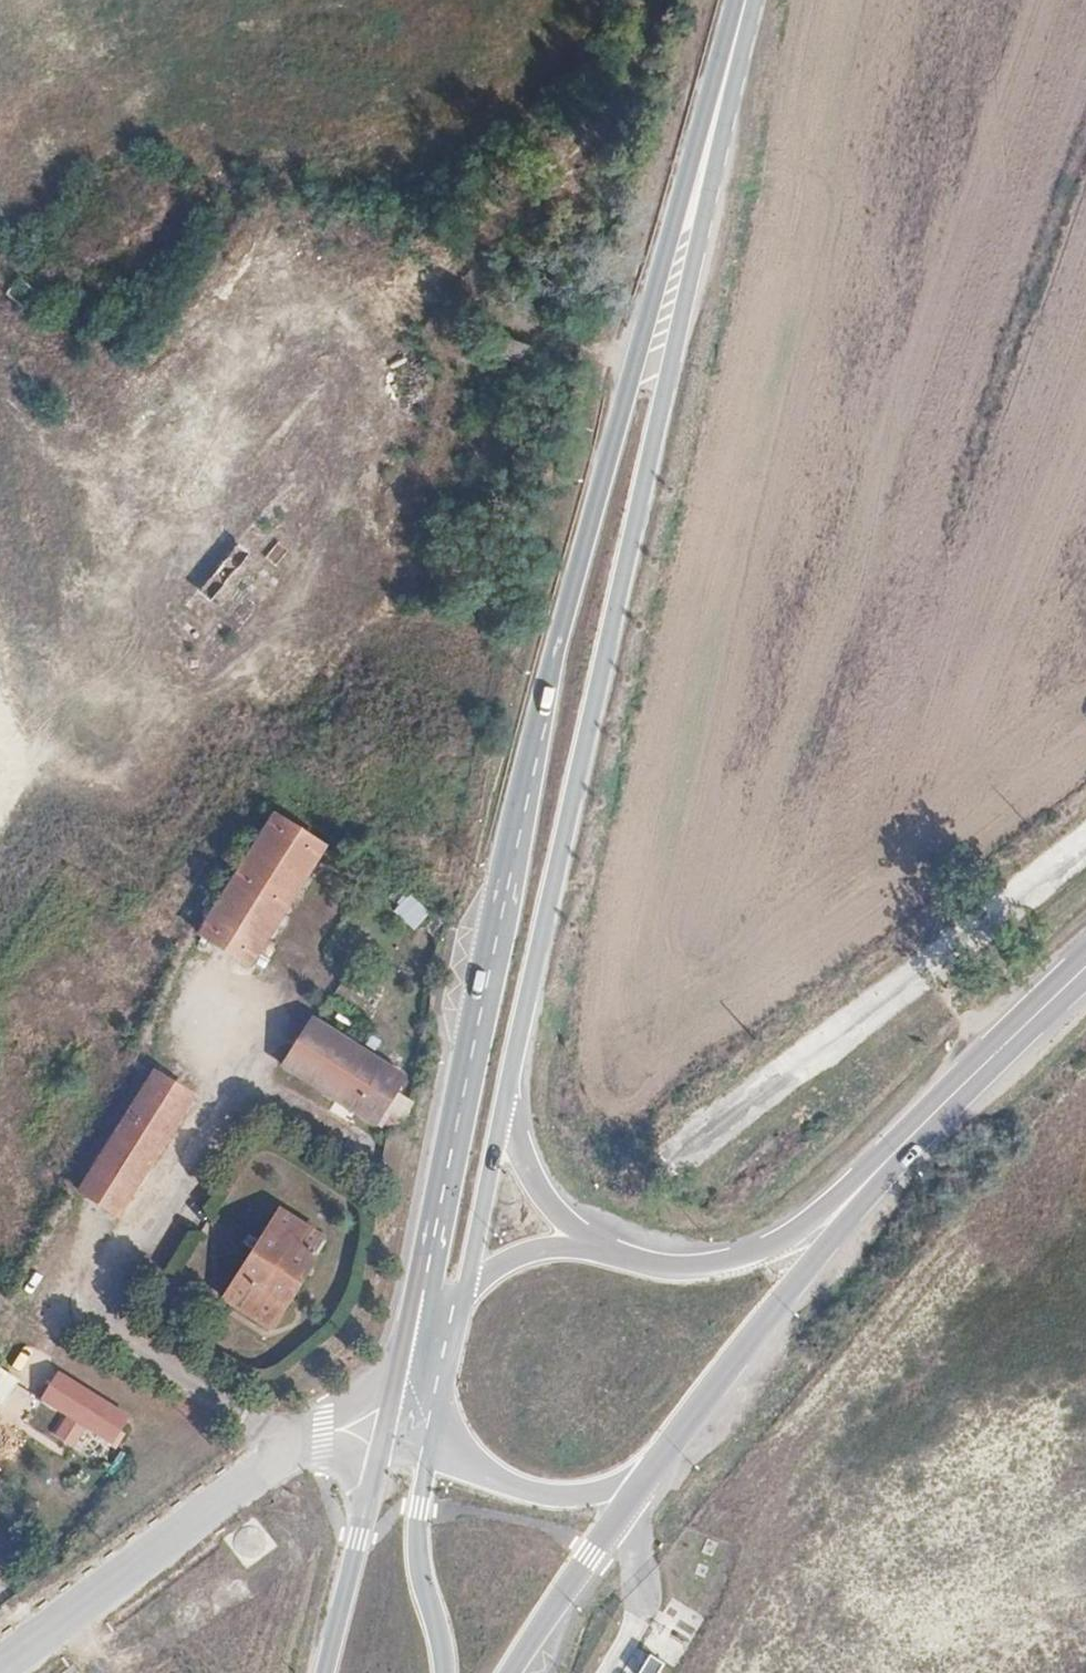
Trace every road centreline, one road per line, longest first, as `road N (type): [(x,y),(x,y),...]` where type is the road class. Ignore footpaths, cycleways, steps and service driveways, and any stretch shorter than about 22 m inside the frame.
road 1 (primary): [(712,122),(672,207),(551,677),(401,1364)]
road 2 (primary): [(511,1098),(706,223),(712,122)]
road 3 (track): [(0,856),(277,403)]
road 4 (unclassified): [(387,1430),(341,1426),(306,1439),(0,1667)]
road 5 (primary): [(667,1457),(765,1319),(847,1224),(879,1168)]
road 6 (primary): [(1085,969),(879,1168)]
road 7 (primary): [(879,1168),(790,1233),(743,1254),(685,1260),(638,1254)]
road 8 (primary): [(518,1672),(667,1457)]
road 9 (primary): [(436,1446),(533,1488),(572,1493),(619,1489),(667,1457)]
road 10 (primary): [(387,1430),(327,1672)]
road 11 (primary): [(448,1672),(422,1555),(436,1446)]
road 12 (primary): [(638,1254),(584,1231),(560,1210),(521,1141),(511,1098)]
road 13 (primary): [(469,1286),(511,1098)]
road 14 (primary): [(638,1254),(542,1247),(469,1286)]
road 15 (primary): [(436,1446),(469,1286)]
road 16 (primary): [(712,122),(746,0)]

